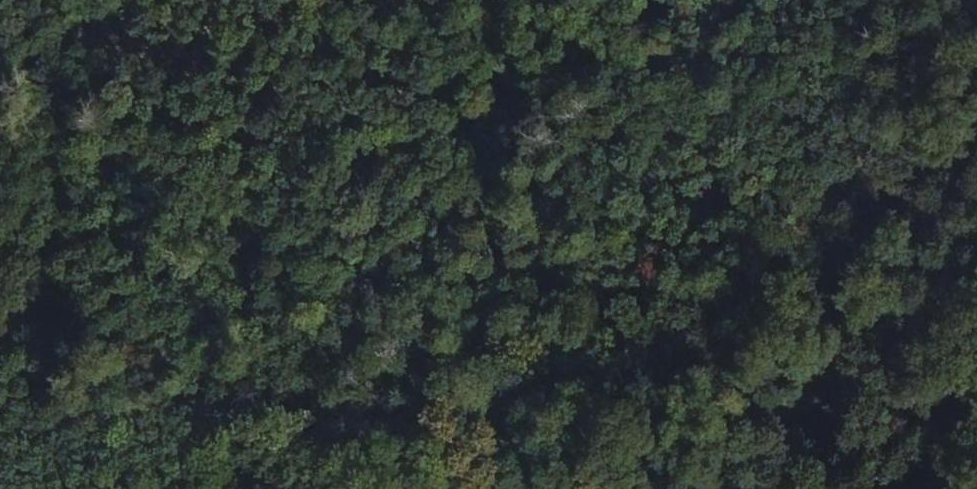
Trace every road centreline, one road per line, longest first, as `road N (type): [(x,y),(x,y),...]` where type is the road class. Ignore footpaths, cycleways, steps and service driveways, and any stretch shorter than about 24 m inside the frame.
road 1 (track): [(463,0),(505,66),(529,328),(521,373),(471,488)]
road 2 (track): [(497,424),(196,407),(72,374),(0,334)]
road 3 (track): [(976,361),(672,390),(521,373)]

